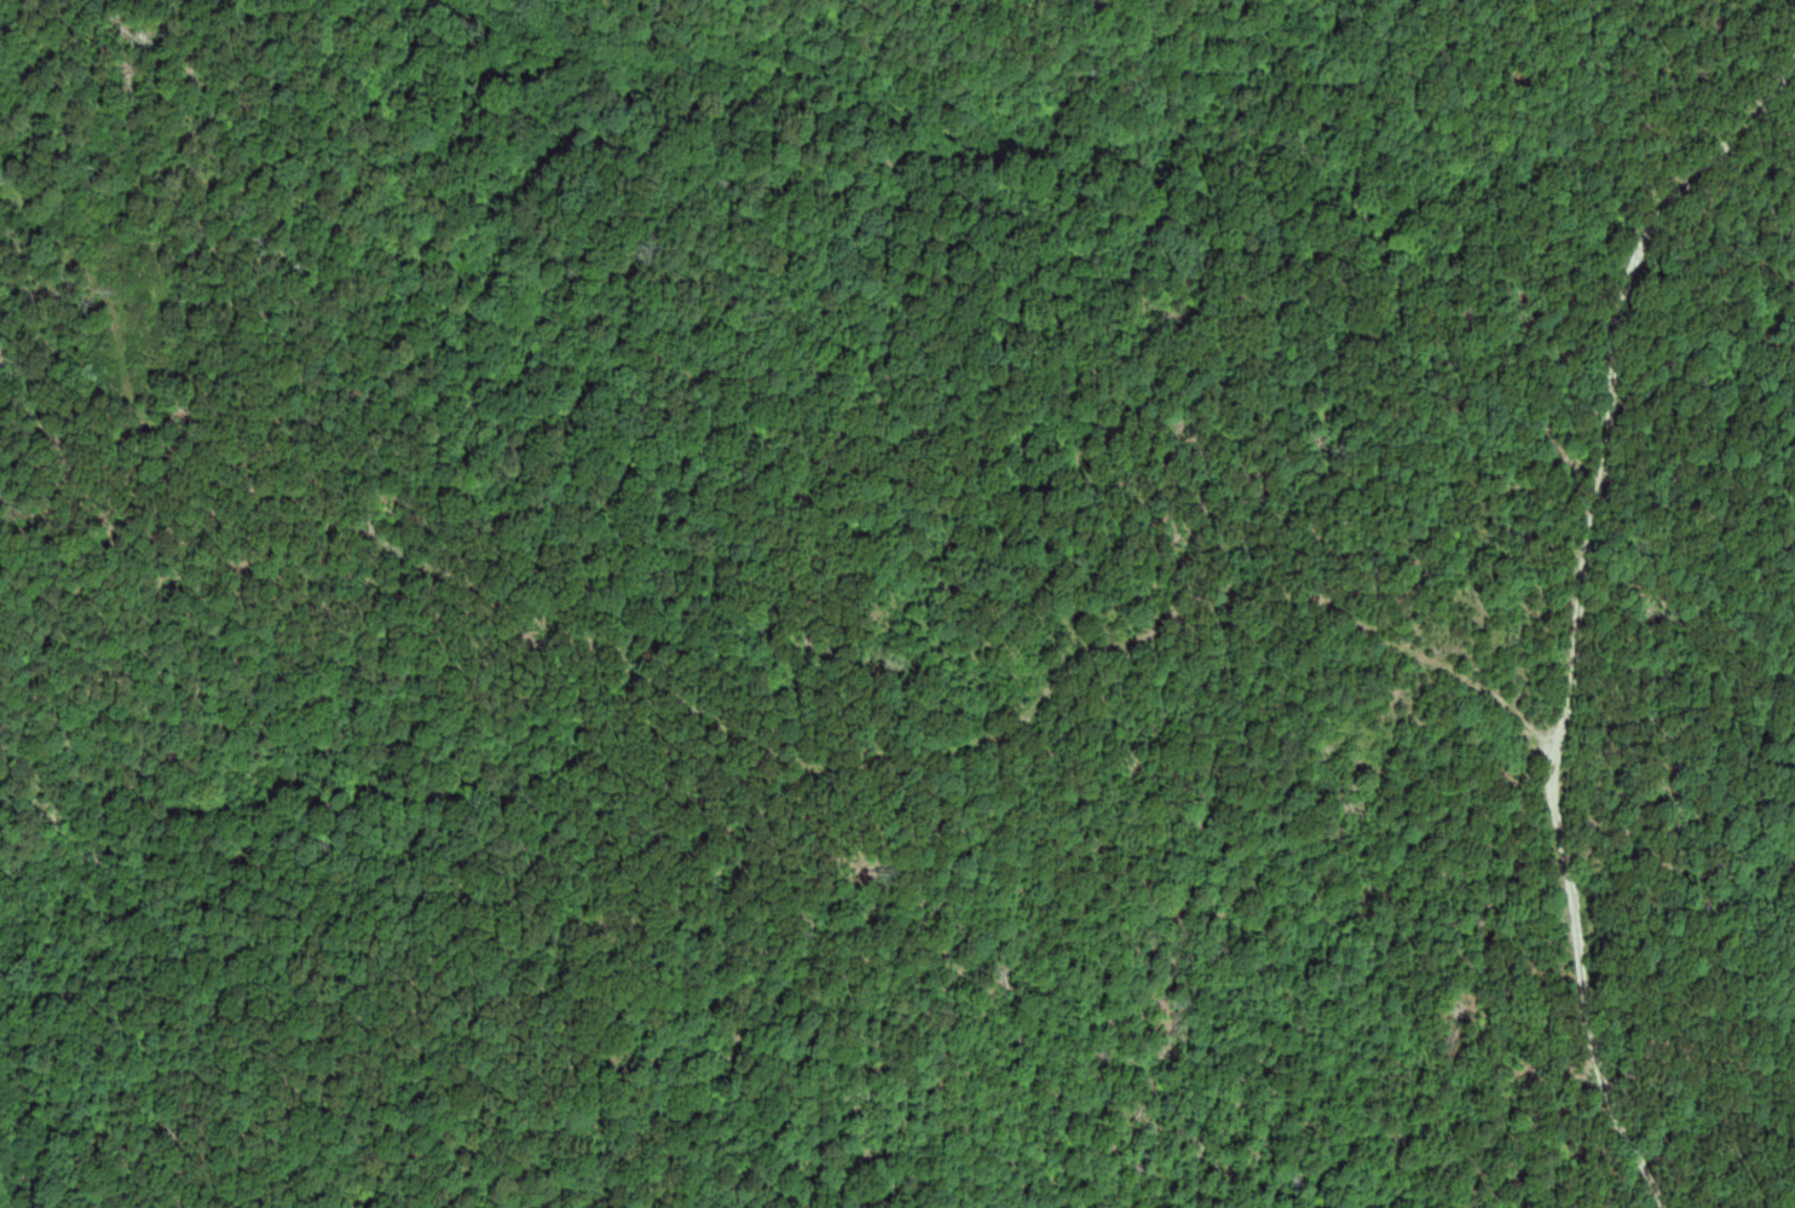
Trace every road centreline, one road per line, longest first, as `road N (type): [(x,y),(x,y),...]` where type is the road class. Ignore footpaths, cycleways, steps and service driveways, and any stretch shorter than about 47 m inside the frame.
road 1 (track): [(1794,57),(1678,189),(1623,322),(1564,761),(1580,981),(1672,1207)]

